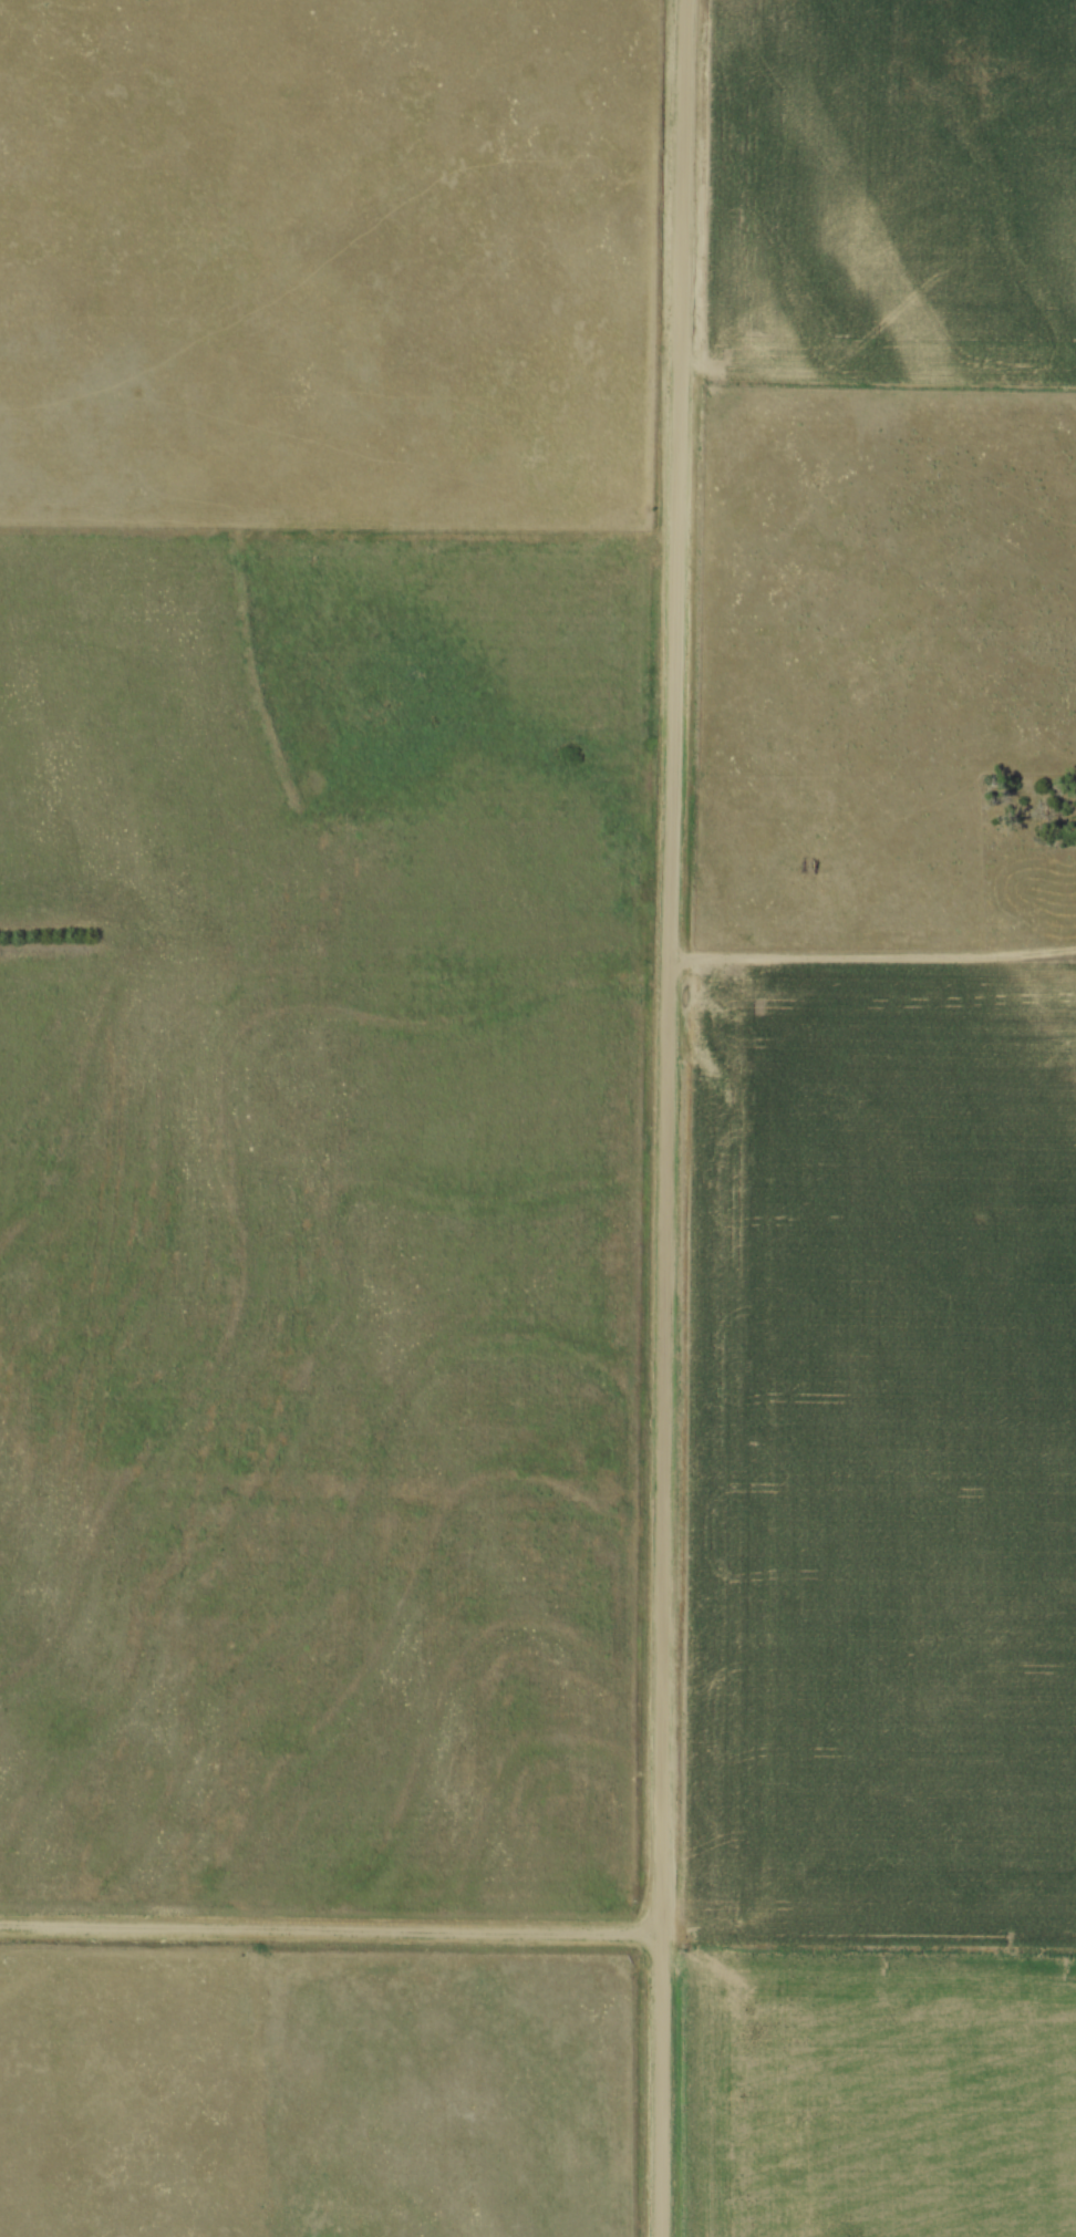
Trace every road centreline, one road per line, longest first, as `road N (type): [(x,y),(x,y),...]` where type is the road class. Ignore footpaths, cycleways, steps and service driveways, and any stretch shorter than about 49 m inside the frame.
road 1 (residential): [(685,0),(659,2236)]
road 2 (residential): [(660,1934),(0,1928)]

